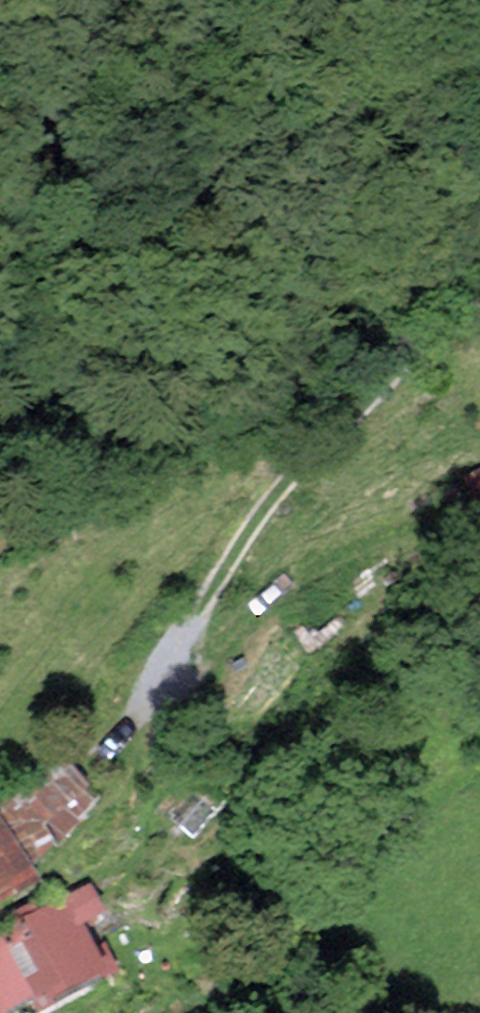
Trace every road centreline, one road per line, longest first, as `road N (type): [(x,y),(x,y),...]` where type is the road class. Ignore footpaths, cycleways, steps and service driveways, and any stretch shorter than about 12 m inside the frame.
road 1 (track): [(117,738),(261,515),(479,285)]
road 2 (track): [(479,234),(212,405),(0,554)]

